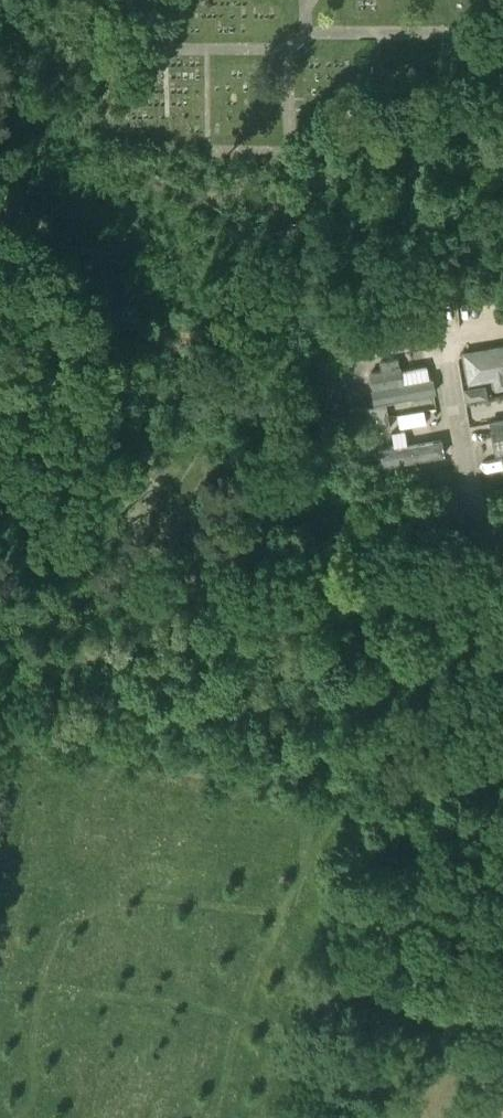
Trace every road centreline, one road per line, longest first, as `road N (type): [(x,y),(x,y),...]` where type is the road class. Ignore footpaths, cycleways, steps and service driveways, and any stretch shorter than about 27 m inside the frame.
road 1 (track): [(172,581),(186,521),(221,467),(292,316),(371,214),(502,87)]
road 2 (track): [(0,625),(94,576),(385,604),(465,587),(502,557)]
road 3 (track): [(78,588),(87,653),(146,693),(252,724),(319,754),(332,773),(325,803)]
road 4 (unclassified): [(502,542),(469,498),(447,345)]

